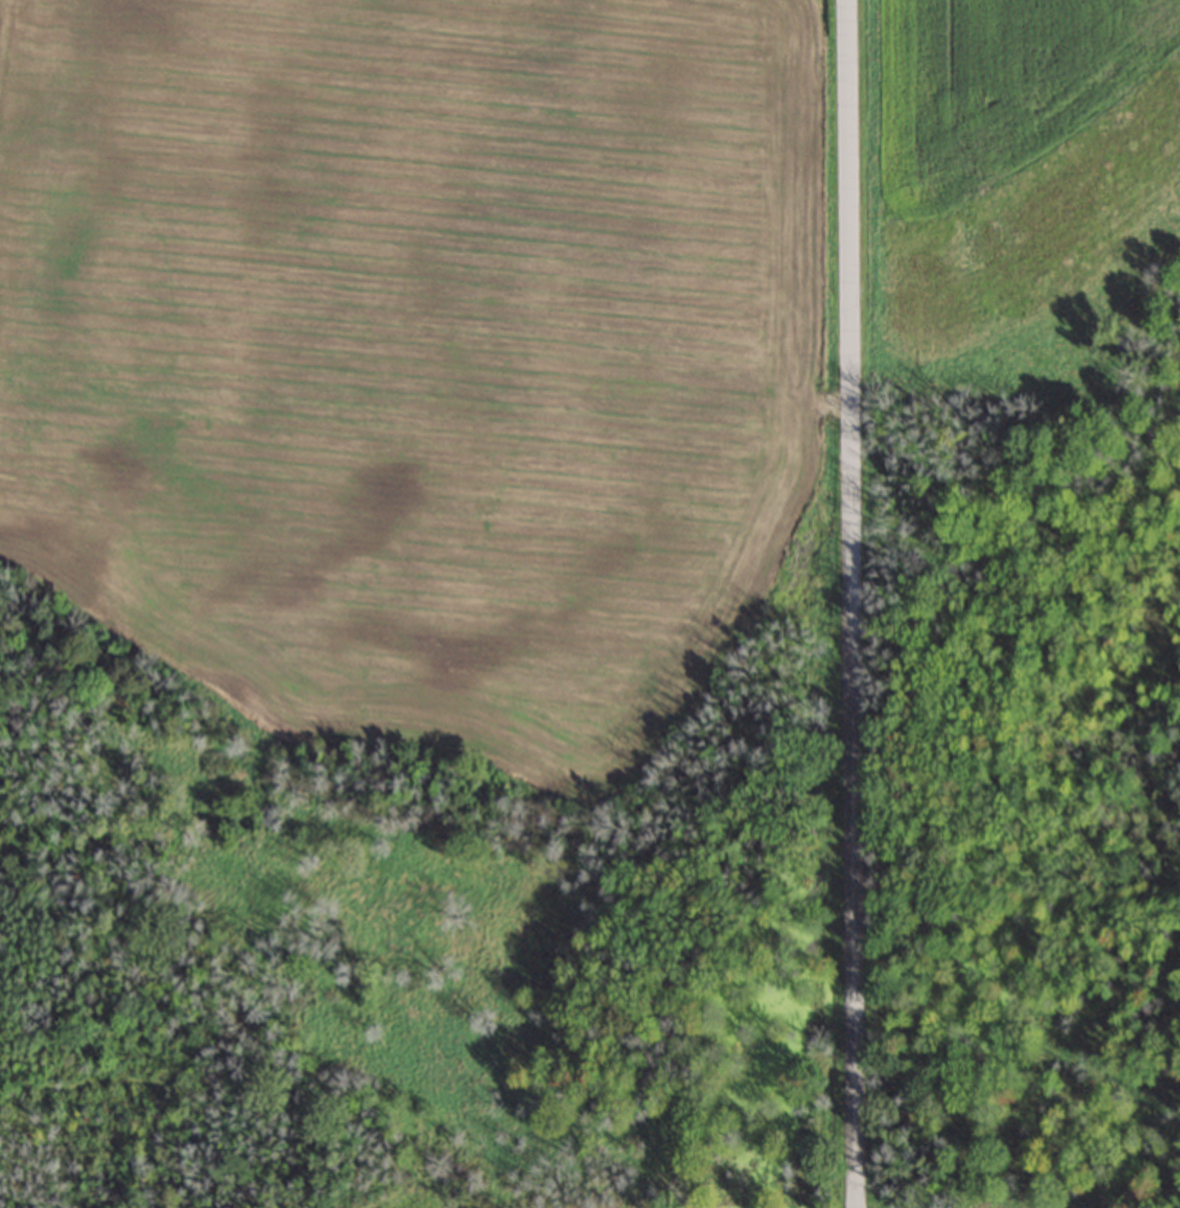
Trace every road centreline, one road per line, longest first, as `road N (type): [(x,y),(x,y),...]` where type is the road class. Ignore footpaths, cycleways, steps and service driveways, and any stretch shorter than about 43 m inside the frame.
road 1 (tertiary): [(866,1207),(840,0)]

